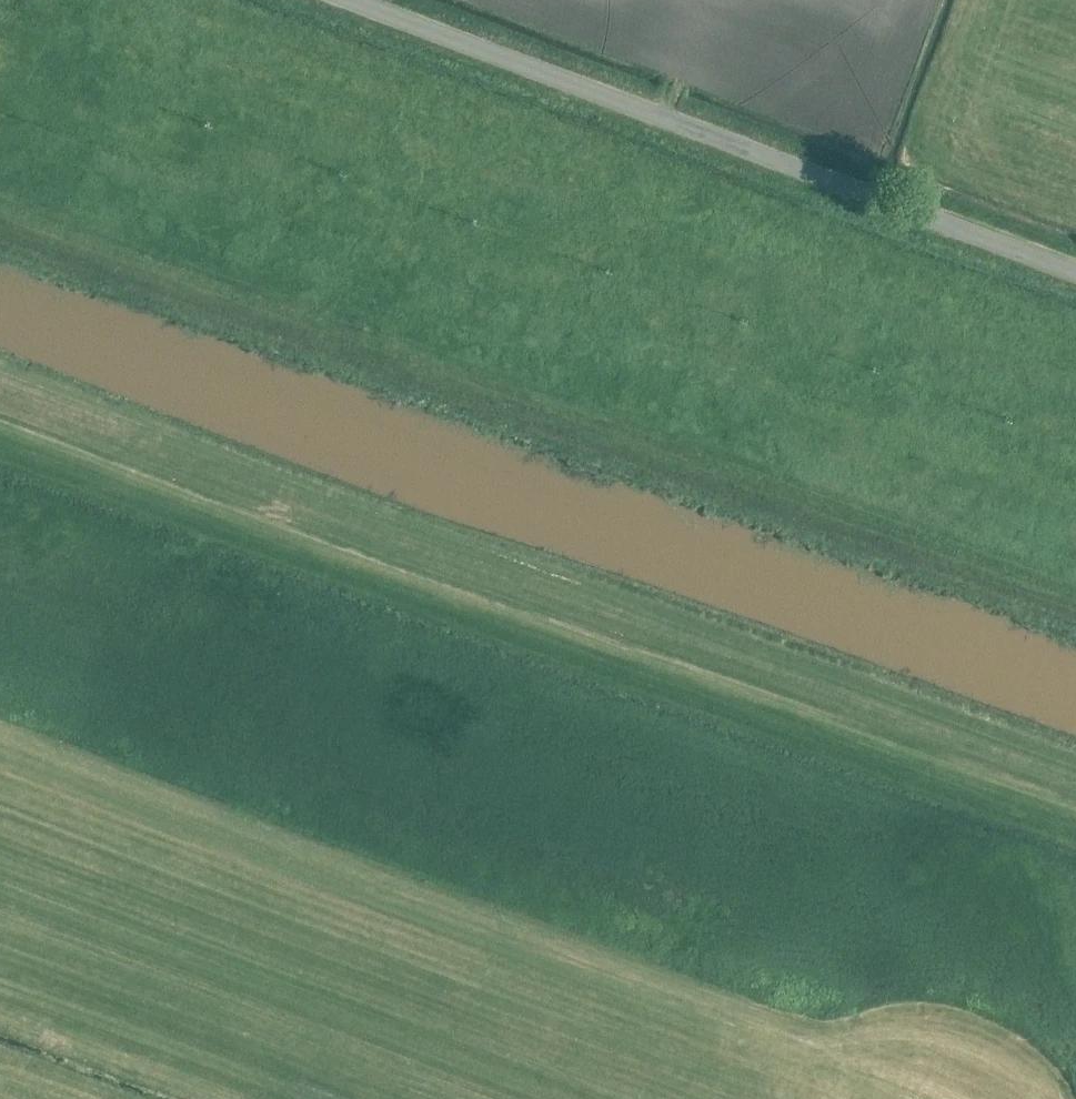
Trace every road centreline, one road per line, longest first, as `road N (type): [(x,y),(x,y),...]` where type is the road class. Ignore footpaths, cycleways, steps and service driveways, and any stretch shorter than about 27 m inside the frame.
road 1 (unclassified): [(1075,272),(340,0)]

